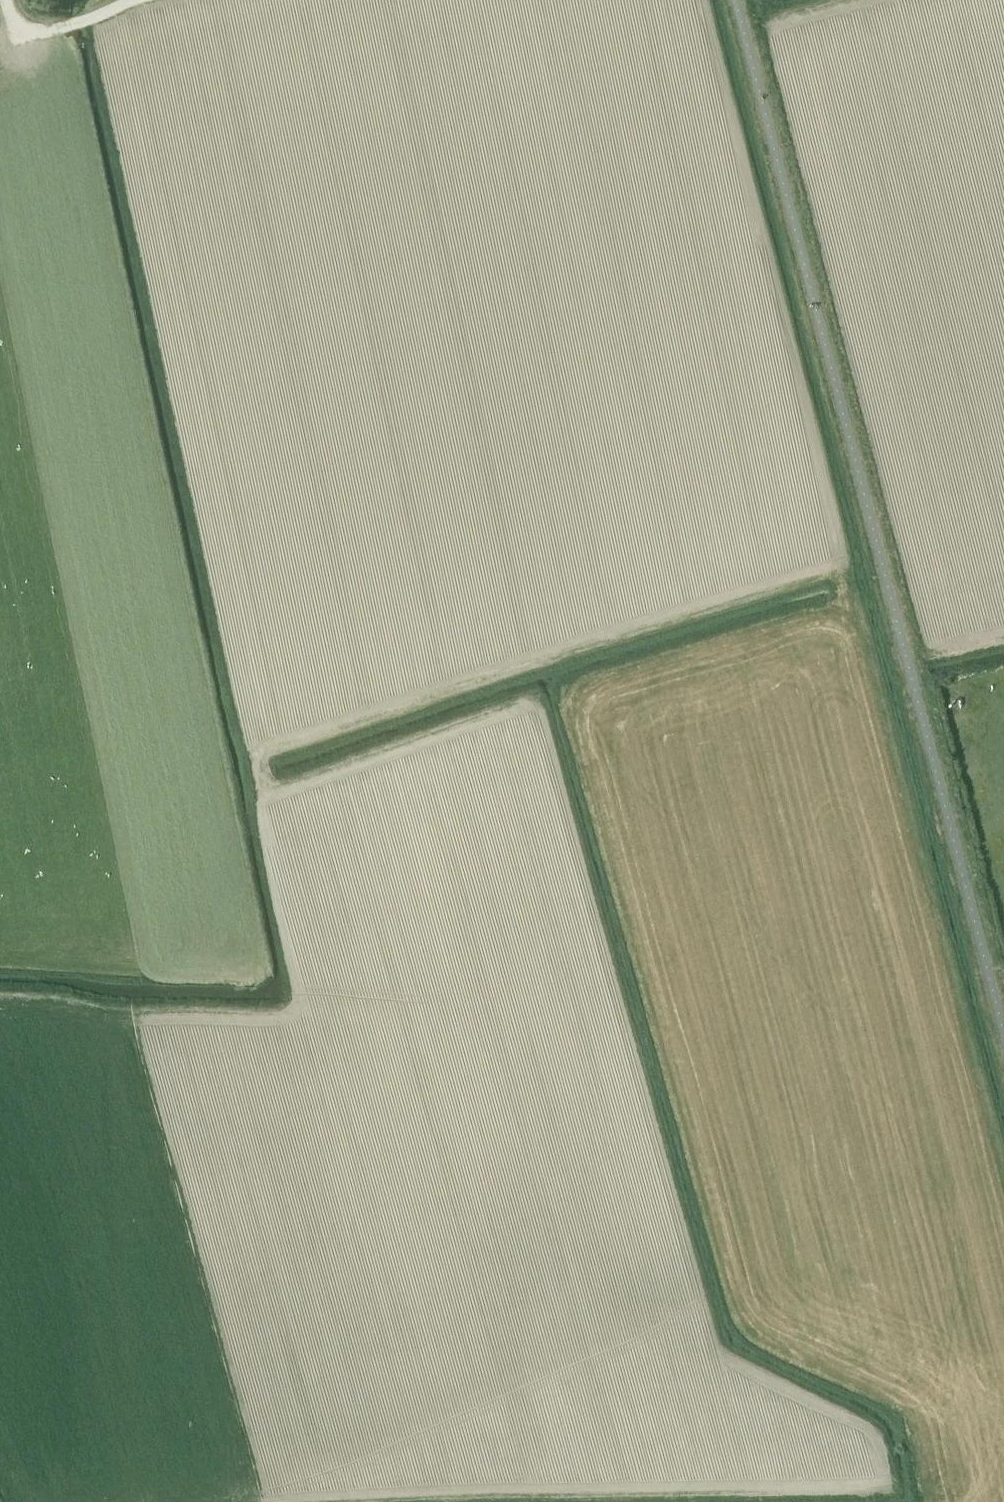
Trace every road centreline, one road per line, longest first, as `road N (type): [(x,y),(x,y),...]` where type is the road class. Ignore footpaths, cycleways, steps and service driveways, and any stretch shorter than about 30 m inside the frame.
road 1 (track): [(5,0),(18,35),(132,0)]

